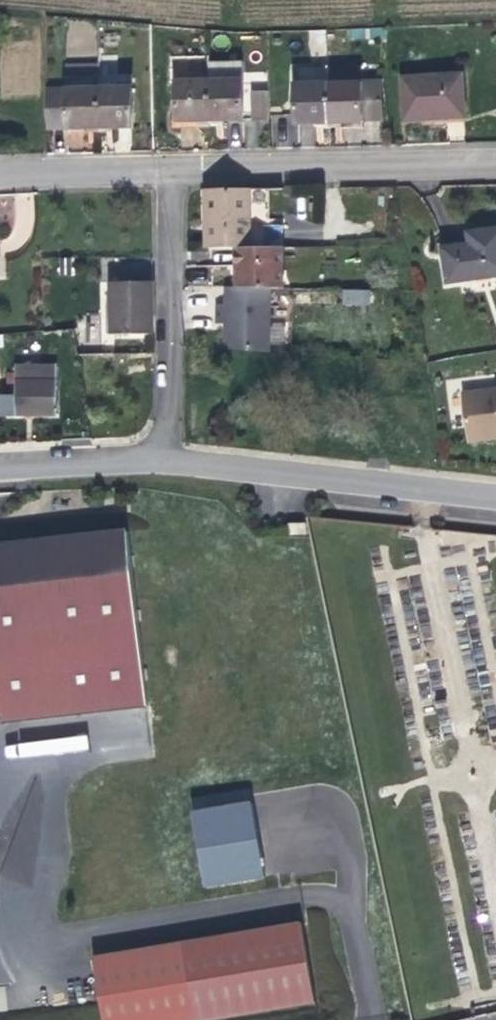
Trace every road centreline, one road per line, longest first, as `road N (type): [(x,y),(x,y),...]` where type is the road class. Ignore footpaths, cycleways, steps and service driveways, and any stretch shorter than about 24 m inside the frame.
road 1 (residential): [(495,502),(166,470)]
road 2 (residential): [(172,180),(495,169)]
road 3 (residential): [(166,470),(172,180)]
road 4 (residential): [(0,183),(172,180)]
road 5 (residential): [(166,470),(0,474)]

